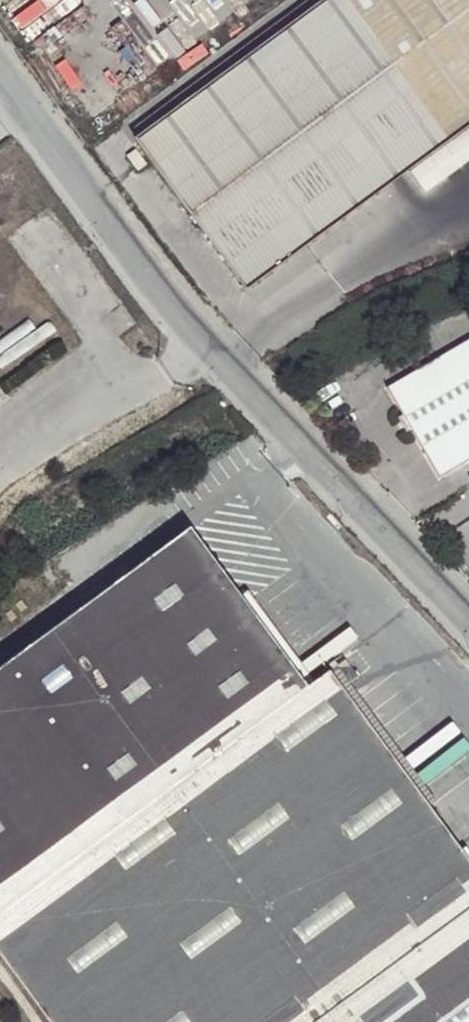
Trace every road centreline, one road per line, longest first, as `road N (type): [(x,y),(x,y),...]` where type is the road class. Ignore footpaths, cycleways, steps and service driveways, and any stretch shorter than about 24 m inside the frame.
road 1 (unclassified): [(0,77),(202,347),(468,627)]

